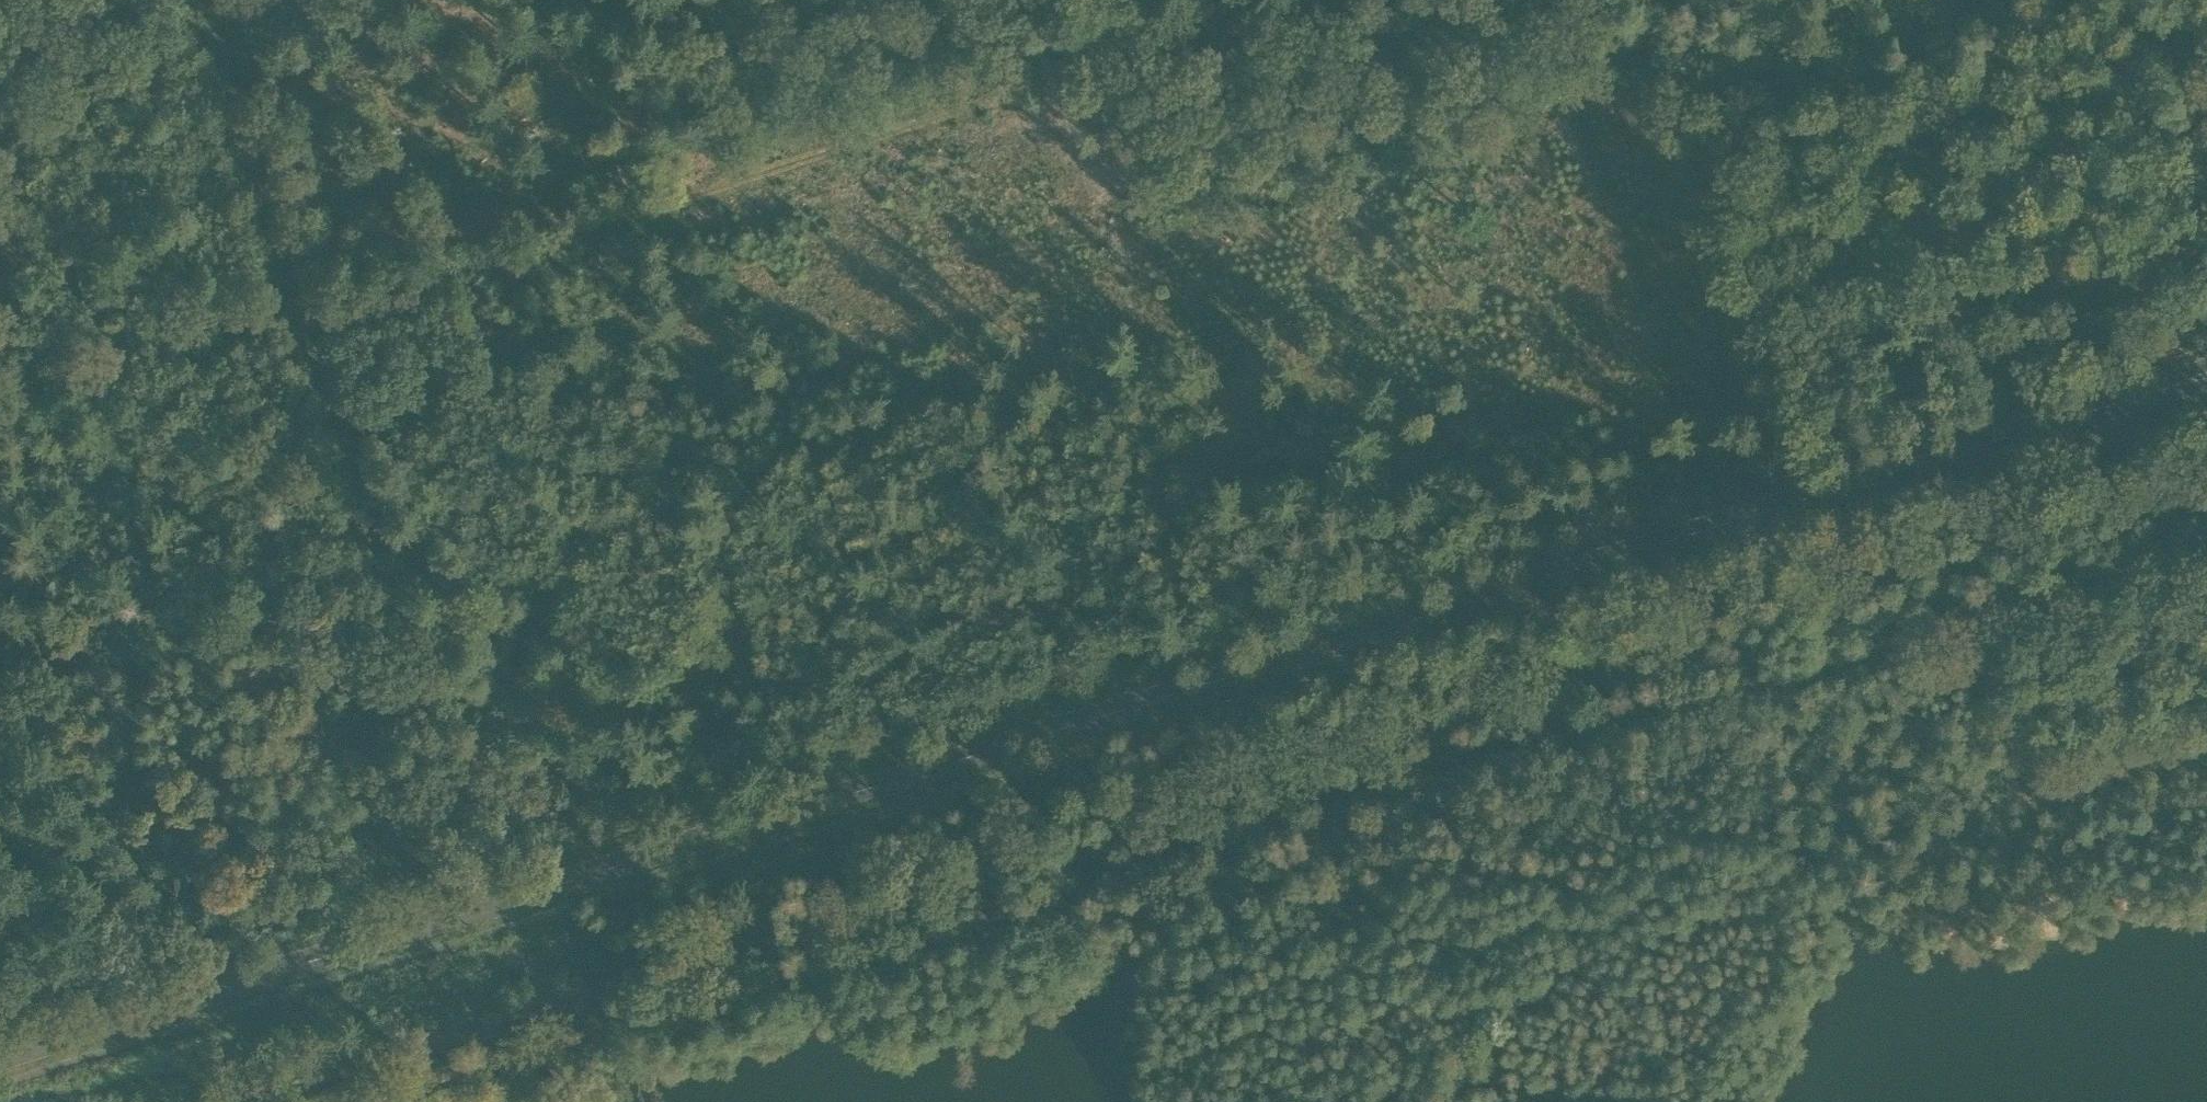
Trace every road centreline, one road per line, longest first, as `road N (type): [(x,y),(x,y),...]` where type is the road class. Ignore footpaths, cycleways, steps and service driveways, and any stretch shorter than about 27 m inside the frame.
road 1 (secondary): [(0,1058),(2206,380)]
road 2 (track): [(350,1101),(2206,538)]
road 3 (track): [(297,318),(1350,0)]
road 4 (track): [(485,908),(297,318)]
road 5 (track): [(1811,499),(1590,0)]
road 6 (track): [(203,0),(297,318)]
road 7 (track): [(2022,806),(2206,762)]

